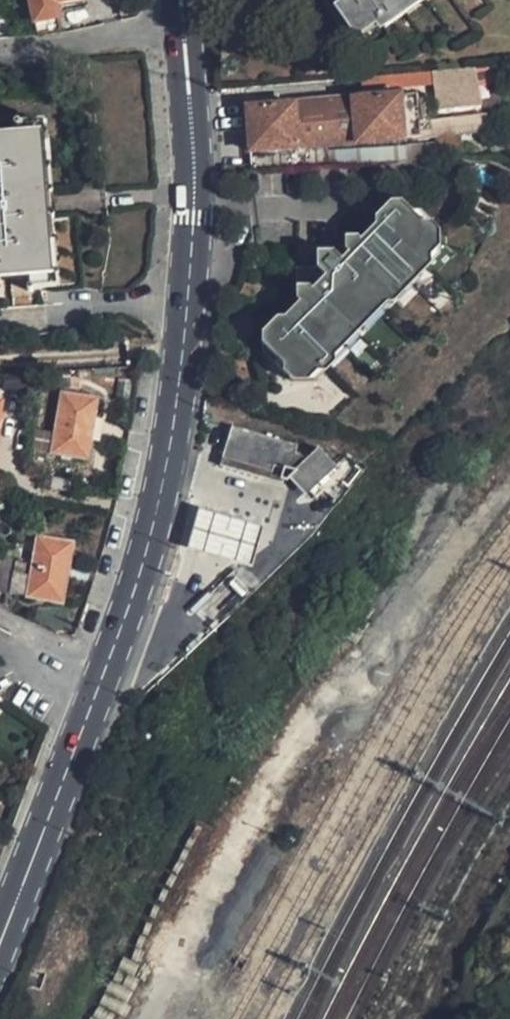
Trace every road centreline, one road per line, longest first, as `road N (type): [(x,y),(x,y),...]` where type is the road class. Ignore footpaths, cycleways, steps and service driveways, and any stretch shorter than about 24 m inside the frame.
road 1 (primary): [(0,946),(103,687),(156,531),(174,443),(194,216),(180,0)]

